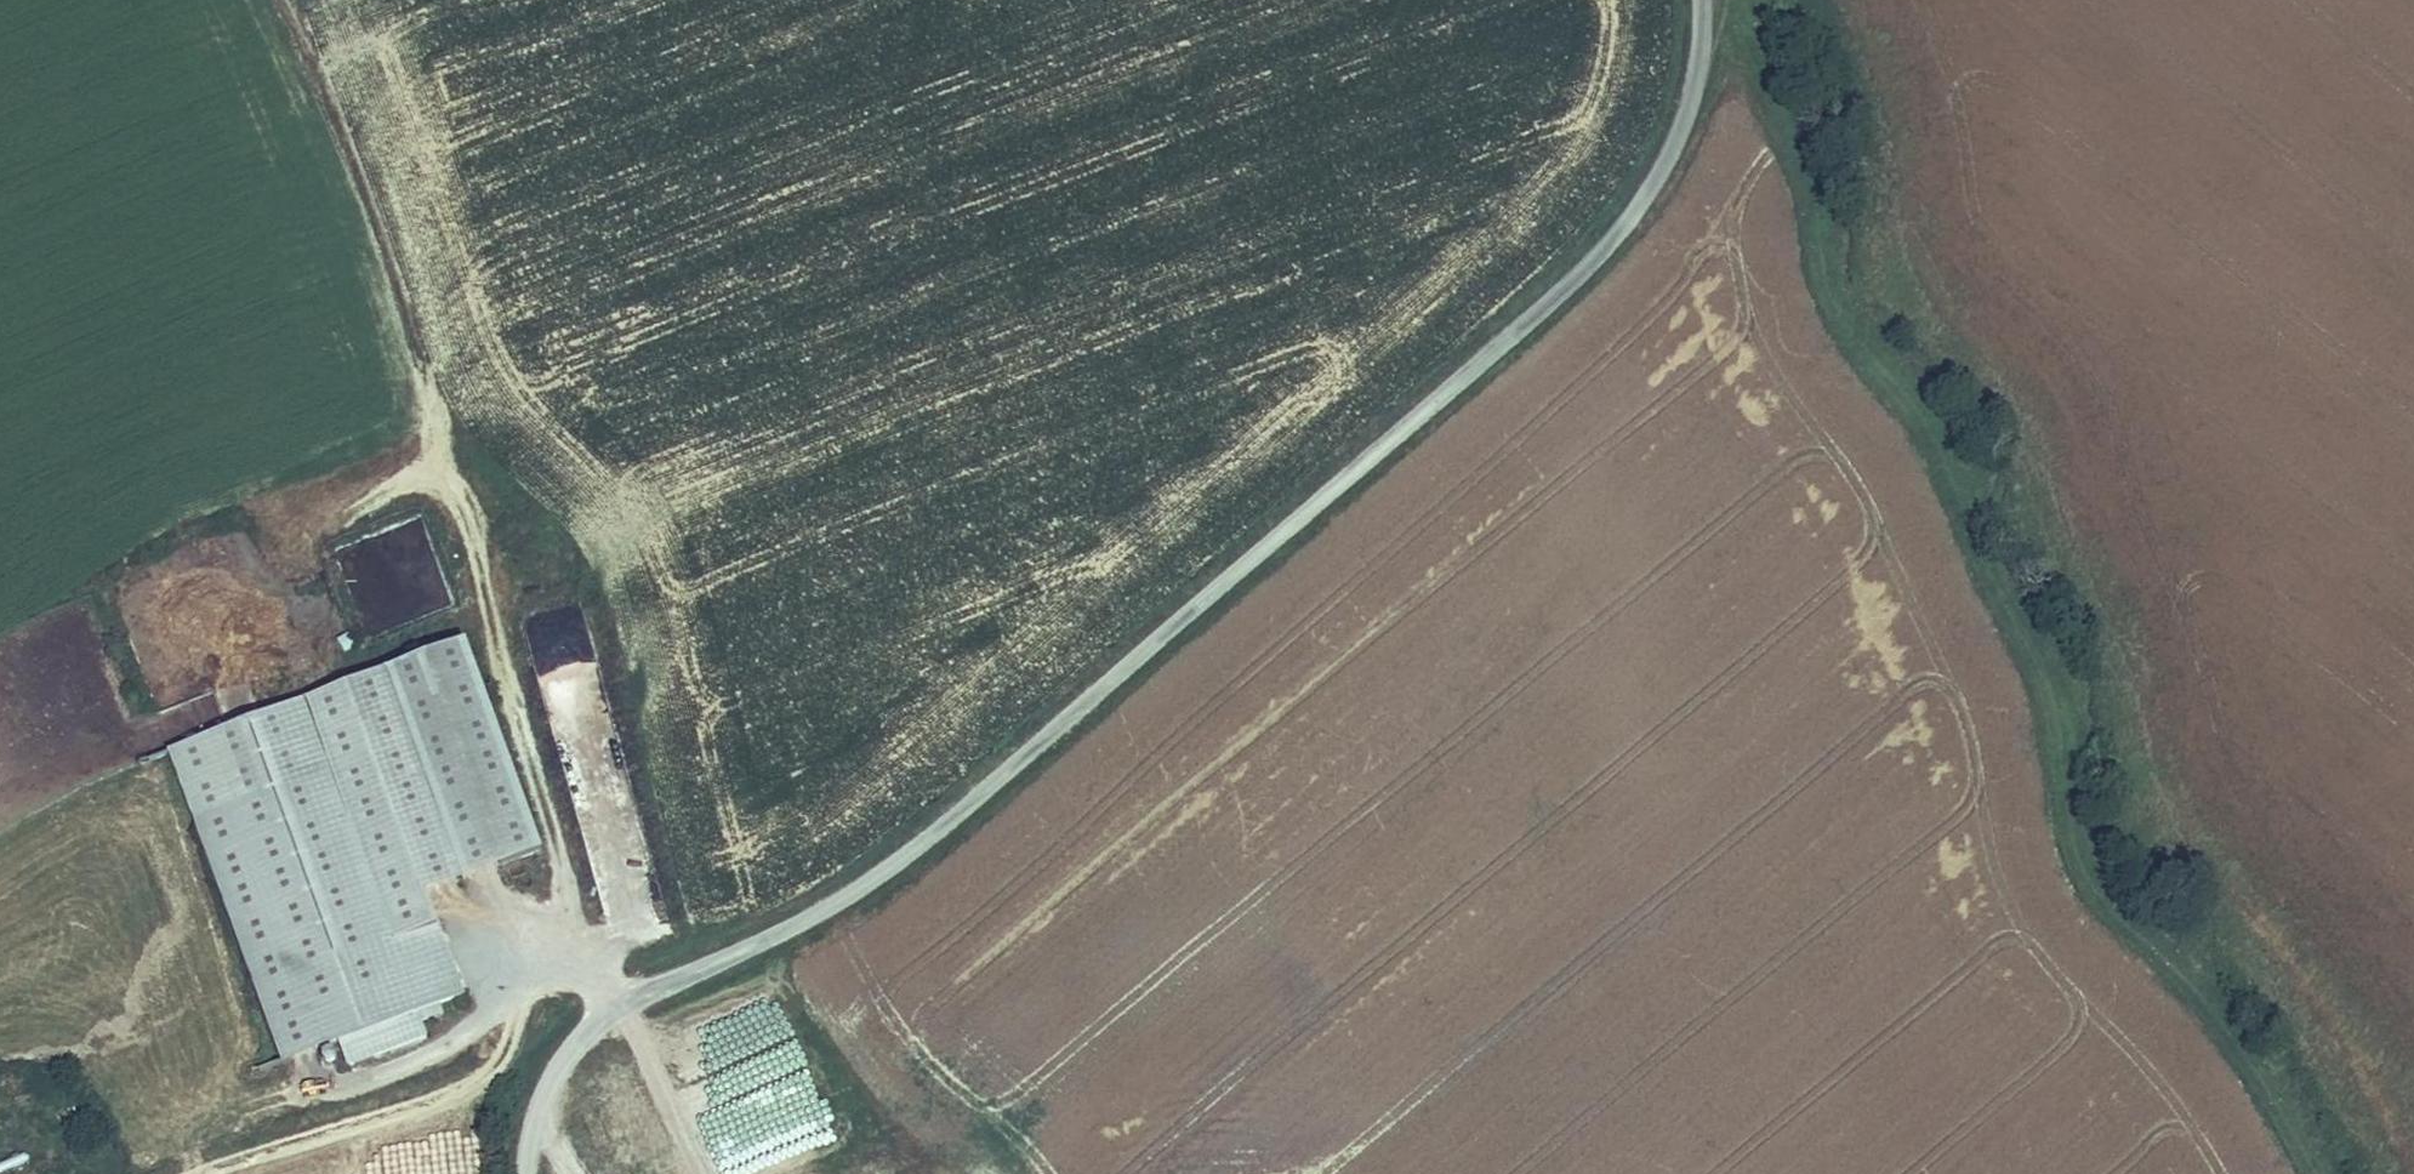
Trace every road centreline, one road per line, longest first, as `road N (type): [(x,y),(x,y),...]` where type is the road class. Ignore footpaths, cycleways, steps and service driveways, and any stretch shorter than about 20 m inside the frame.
road 1 (unclassified): [(1704,0),(1685,112),(1640,200),(1547,304),(870,878),(624,997),(556,1061),(527,1173)]

